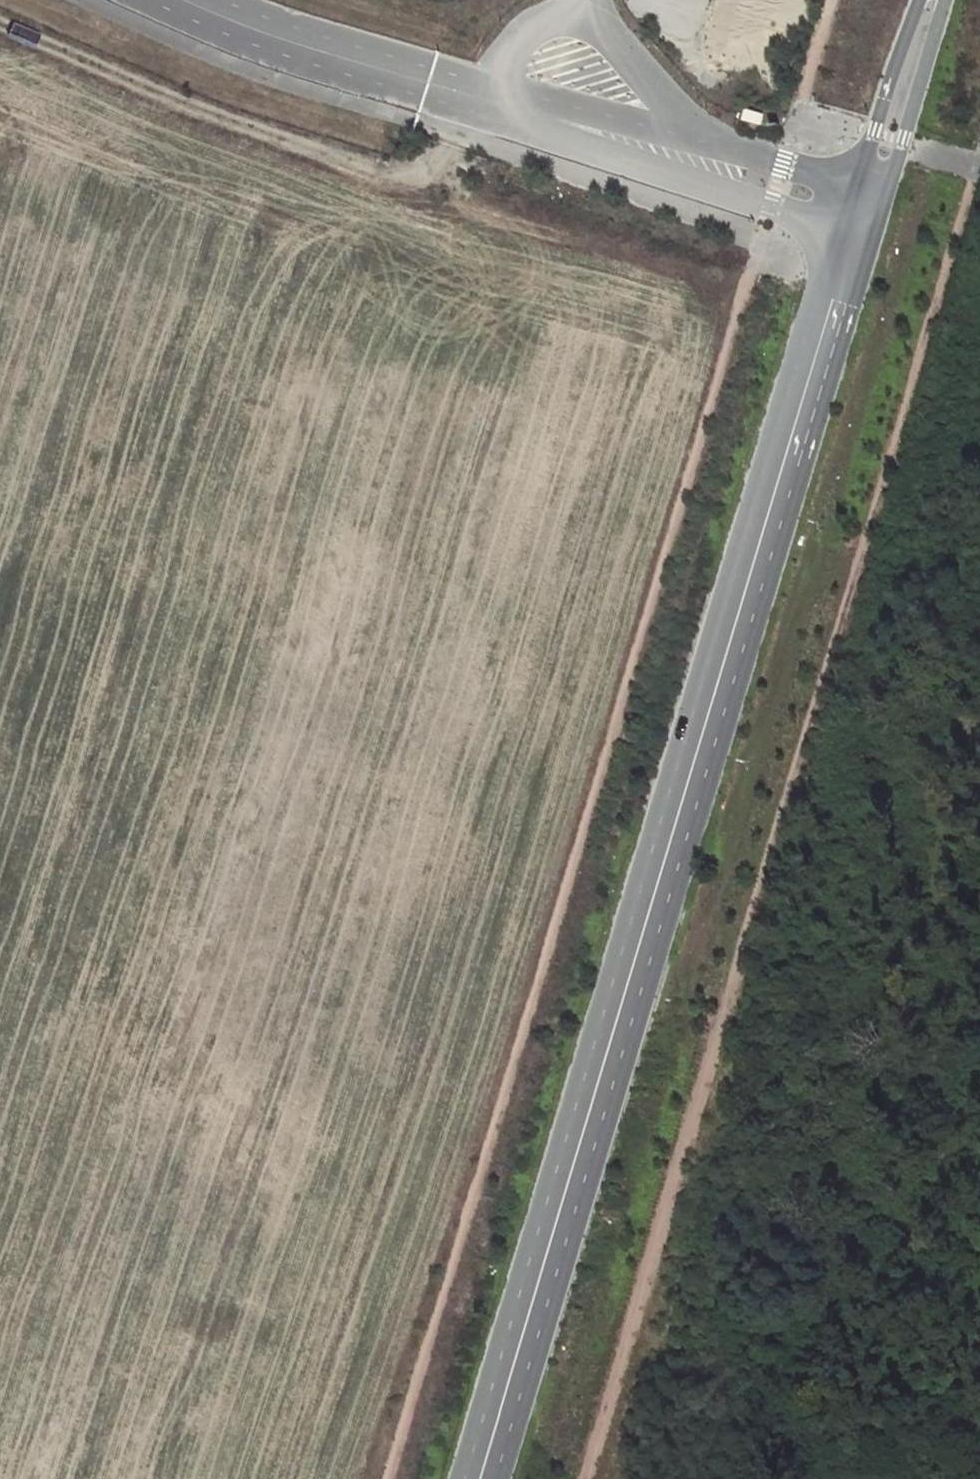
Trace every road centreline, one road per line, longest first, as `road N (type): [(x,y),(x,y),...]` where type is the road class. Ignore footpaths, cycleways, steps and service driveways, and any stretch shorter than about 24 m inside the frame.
road 1 (tertiary): [(859,219),(478,1478)]
road 2 (tertiary): [(859,219),(180,0)]
road 3 (tertiary): [(930,0),(859,219)]

